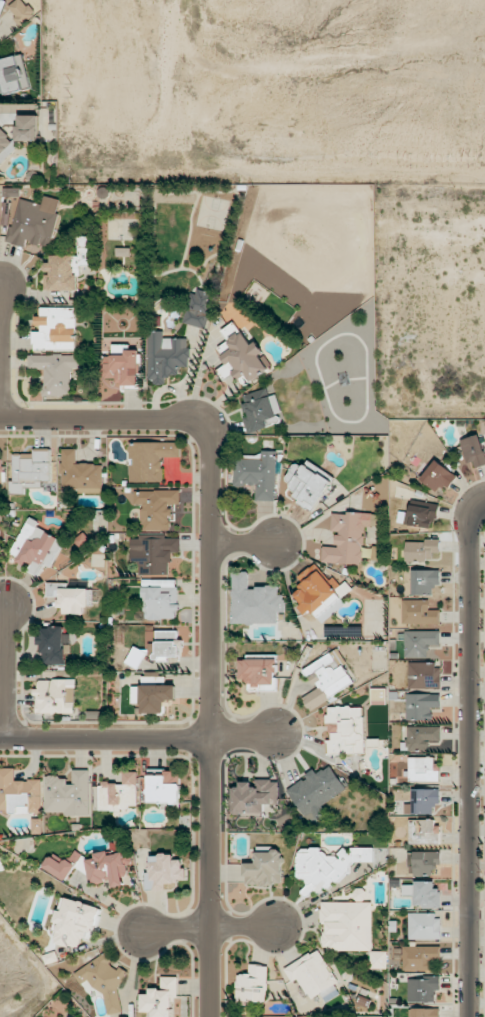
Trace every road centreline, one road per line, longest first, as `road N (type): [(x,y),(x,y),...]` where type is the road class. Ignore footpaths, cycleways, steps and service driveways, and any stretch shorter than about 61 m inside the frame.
road 1 (residential): [(212,1016),(209,430),(192,418),(0,421)]
road 2 (residential): [(484,503),(469,537),(472,1016)]
road 3 (residential): [(0,739),(275,738)]
road 4 (residential): [(140,929),(277,923)]
road 5 (residential): [(6,739),(6,604)]
road 6 (residential): [(1,421),(4,287)]

